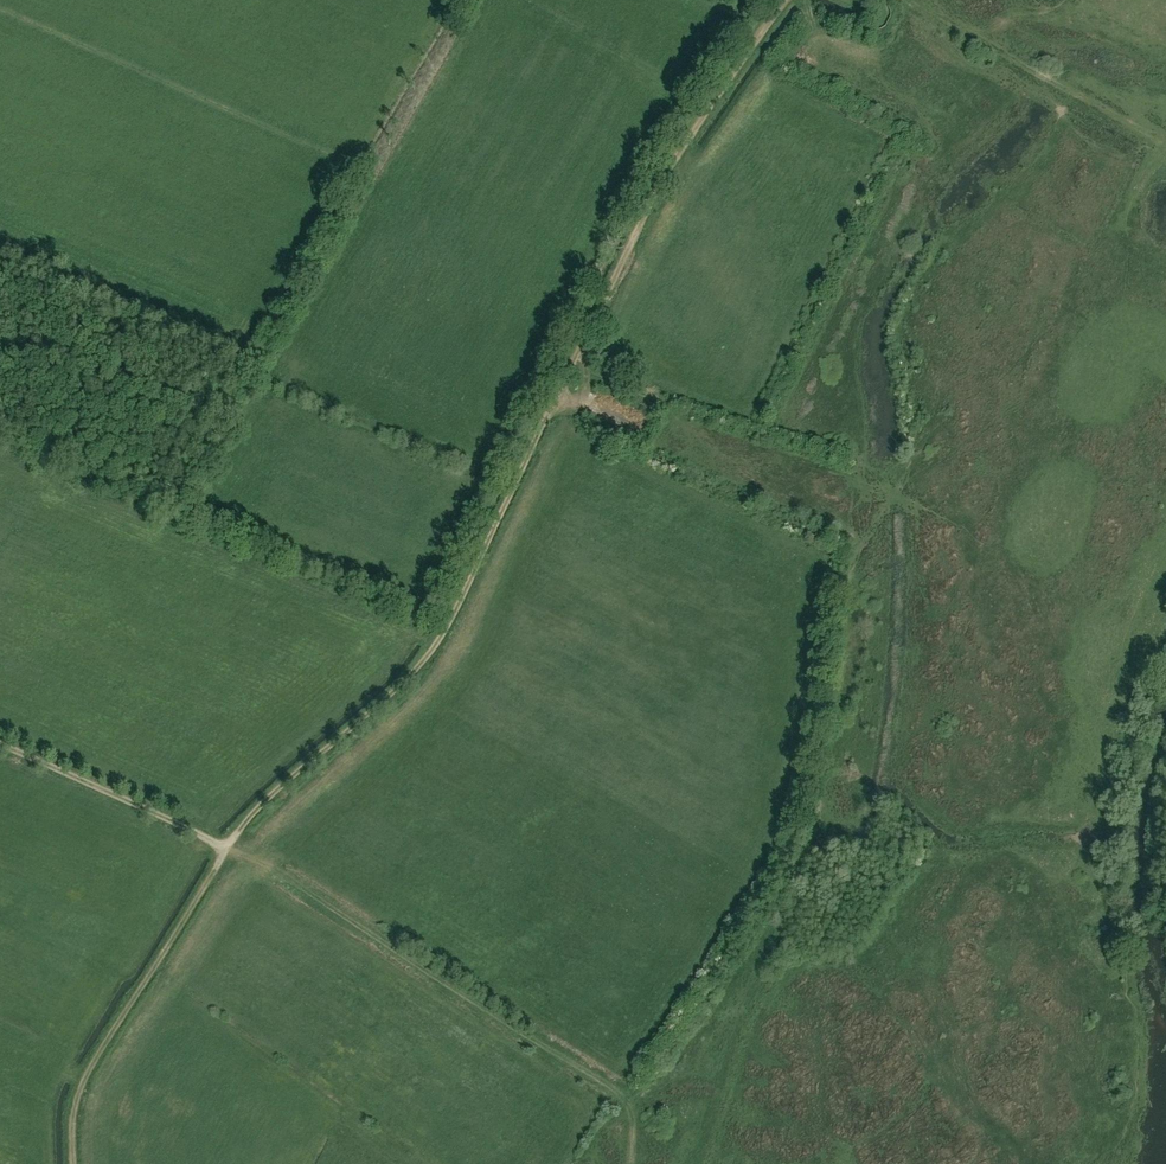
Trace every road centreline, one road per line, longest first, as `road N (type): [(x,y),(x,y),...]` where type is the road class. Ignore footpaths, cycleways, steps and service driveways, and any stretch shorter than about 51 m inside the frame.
road 1 (track): [(785,0),(690,130),(645,213),(433,641),(404,679),(227,847)]
road 2 (track): [(630,1163),(633,1127),(614,1085),(283,873),(227,846)]
road 3 (track): [(227,847),(77,1095),(74,1163)]
road 4 (track): [(227,847),(0,745)]

